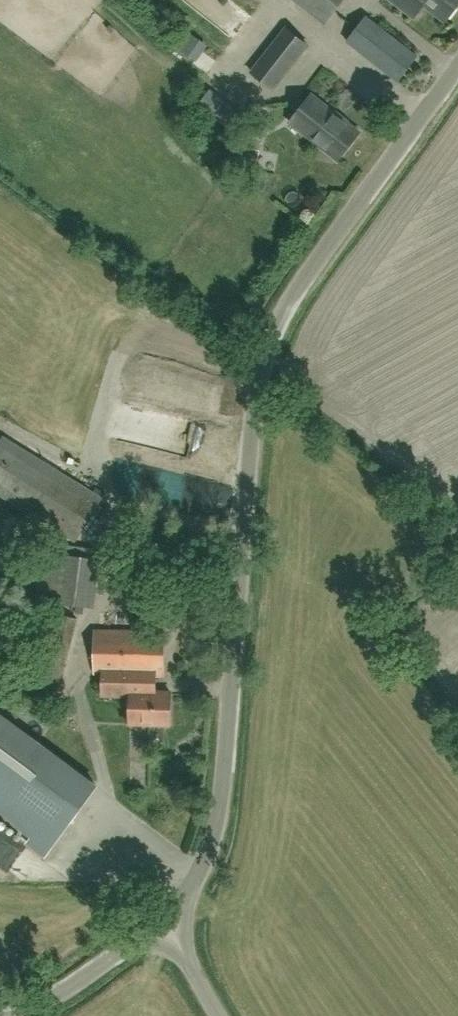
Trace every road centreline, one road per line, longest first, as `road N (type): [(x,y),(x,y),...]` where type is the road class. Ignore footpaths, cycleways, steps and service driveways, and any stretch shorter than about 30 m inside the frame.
road 1 (unclassified): [(186,926),(223,784),(258,385),(315,262),(457,65)]
road 2 (unclassified): [(14,1015),(148,935),(186,926)]

